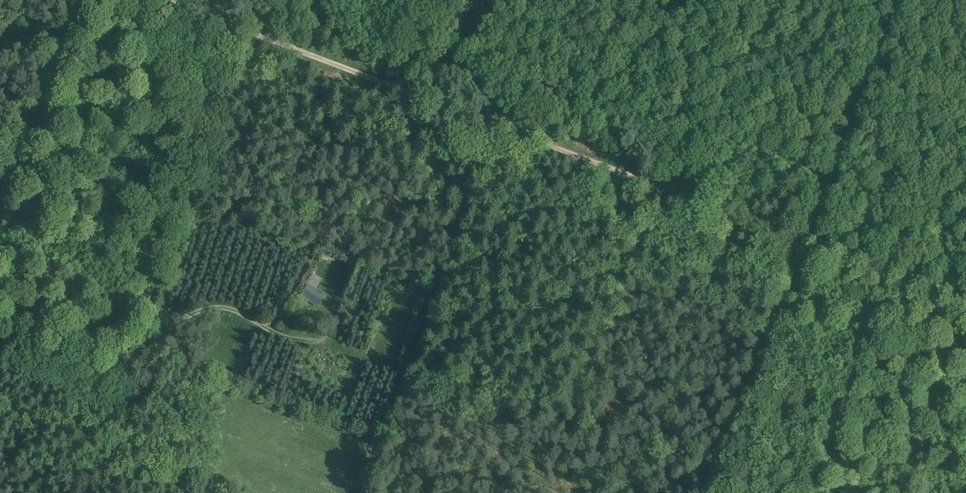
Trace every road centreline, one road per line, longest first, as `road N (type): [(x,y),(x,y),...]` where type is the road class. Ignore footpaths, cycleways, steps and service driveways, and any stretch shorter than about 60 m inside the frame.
road 1 (track): [(669,492),(0,251)]
road 2 (track): [(811,238),(163,0)]
road 3 (track): [(811,238),(696,492)]
road 4 (track): [(907,0),(811,238)]
road 5 (track): [(77,0),(0,217)]
road 6 (track): [(965,297),(811,238)]

